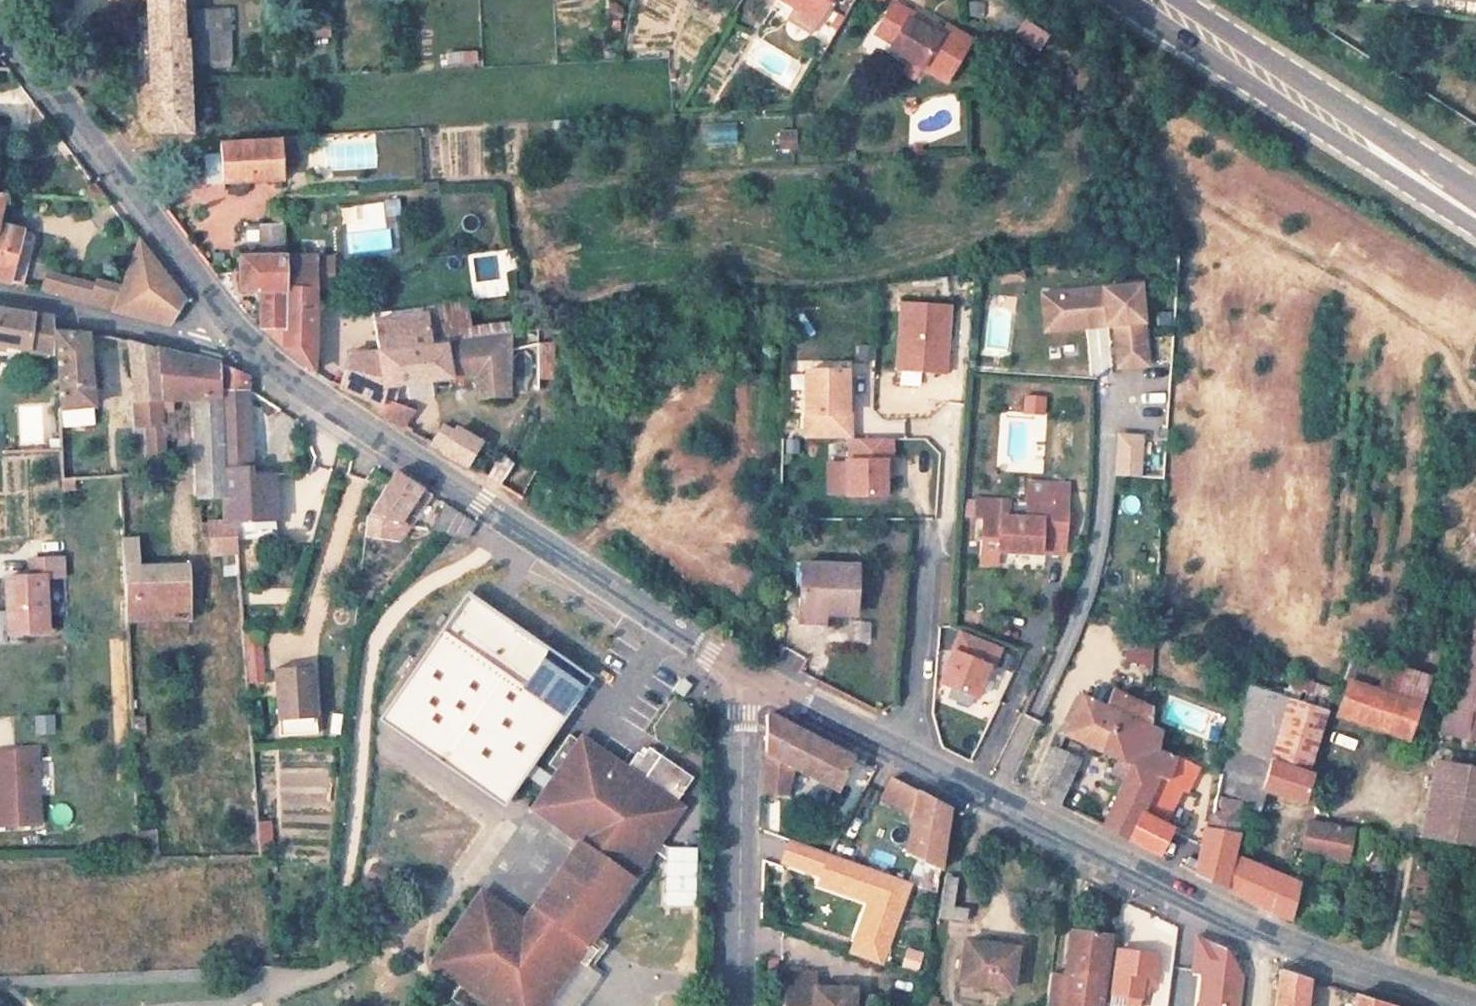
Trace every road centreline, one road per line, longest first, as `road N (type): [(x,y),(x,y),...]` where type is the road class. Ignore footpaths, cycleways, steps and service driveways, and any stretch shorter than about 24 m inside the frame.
road 1 (tertiary): [(746,685),(1272,946),(1457,1005)]
road 2 (tertiary): [(262,365),(746,685)]
road 3 (tertiary): [(0,22),(262,365)]
road 4 (primary): [(1139,0),(1475,214)]
road 5 (residential): [(746,685),(736,1005)]
road 6 (residential): [(262,365),(0,300)]

